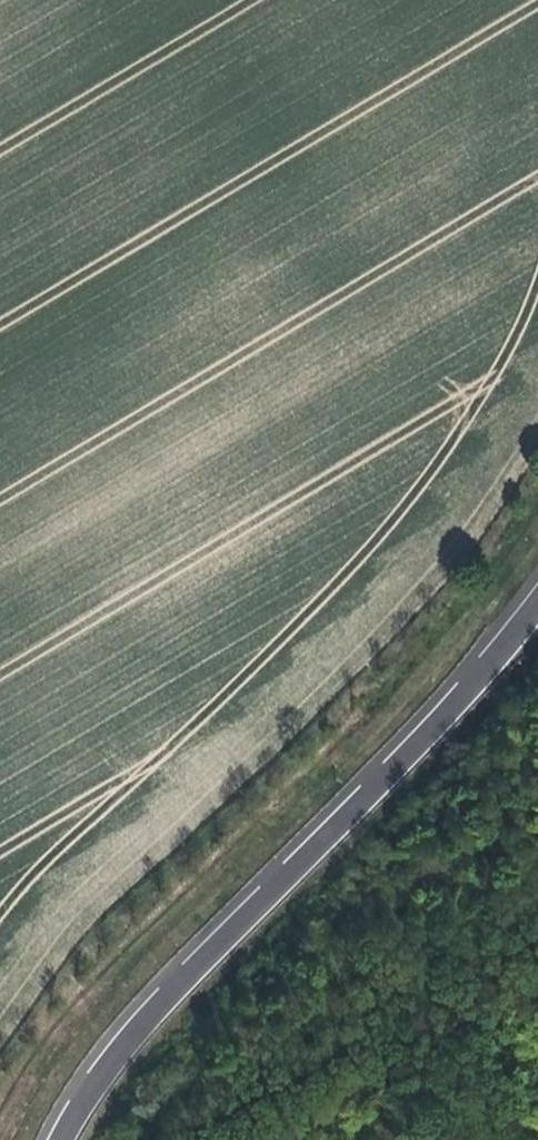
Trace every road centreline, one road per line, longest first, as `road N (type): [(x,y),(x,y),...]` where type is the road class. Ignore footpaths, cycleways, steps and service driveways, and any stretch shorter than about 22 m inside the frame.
road 1 (track): [(0,939),(262,741),(447,549),(537,407)]
road 2 (motorway): [(537,610),(403,764),(123,1040),(61,1139)]

